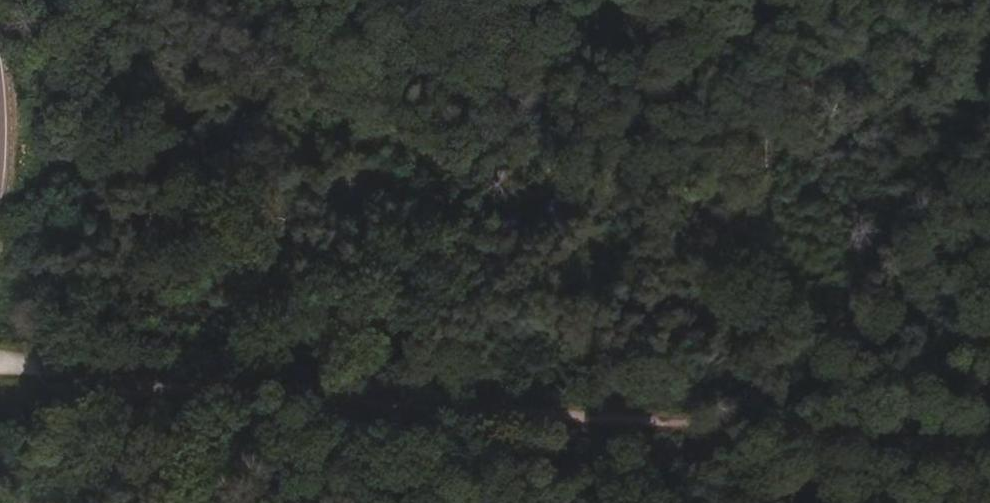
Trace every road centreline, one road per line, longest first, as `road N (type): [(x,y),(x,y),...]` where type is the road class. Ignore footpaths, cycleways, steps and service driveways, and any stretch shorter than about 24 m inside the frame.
road 1 (track): [(0,349),(844,419)]
road 2 (track): [(844,419),(989,430)]

